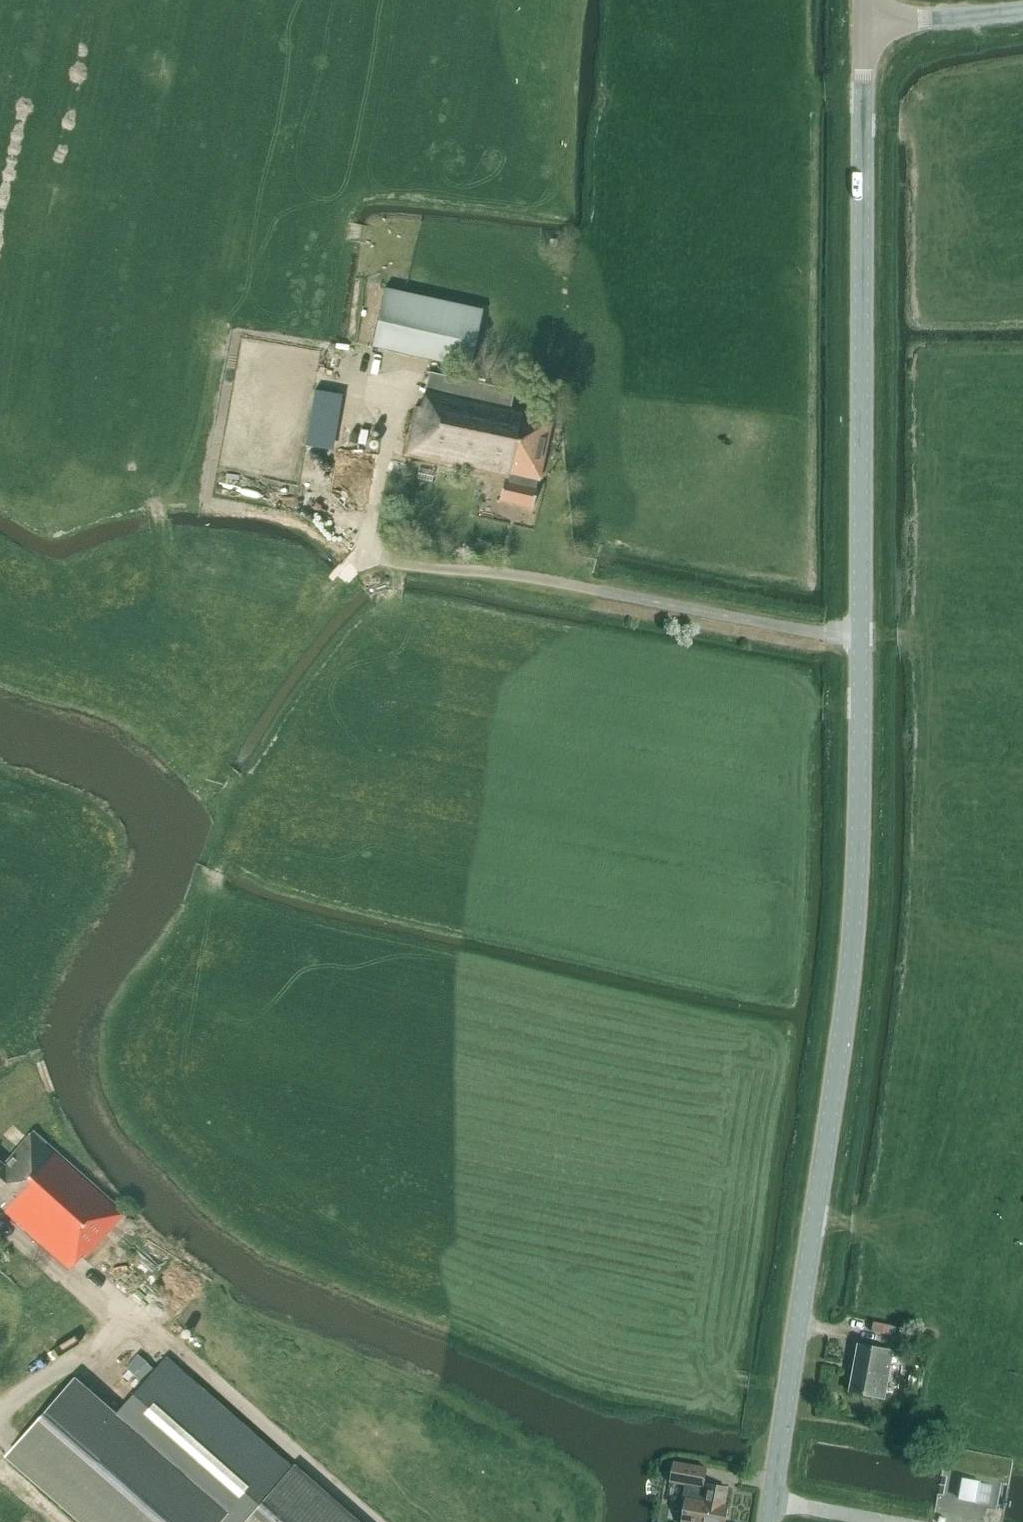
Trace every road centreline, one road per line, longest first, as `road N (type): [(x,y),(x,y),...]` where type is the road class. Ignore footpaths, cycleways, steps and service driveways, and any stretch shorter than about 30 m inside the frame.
road 1 (tertiary): [(768,1521),(847,1004),(857,877),(864,21)]
road 2 (track): [(0,1407),(75,1362),(128,1312)]
road 3 (tertiary): [(1022,9),(864,21)]

